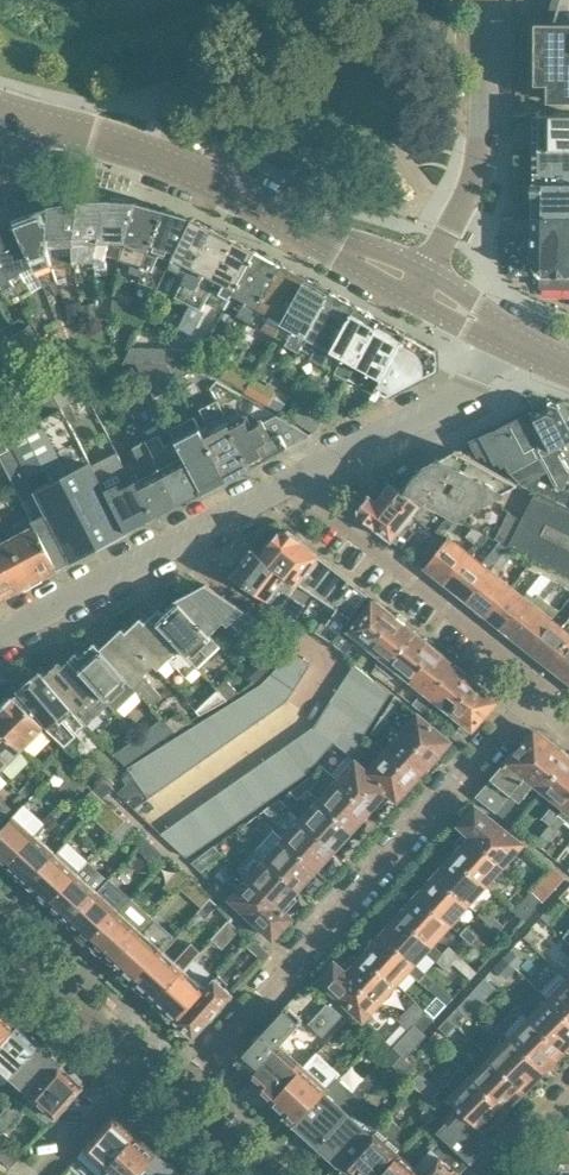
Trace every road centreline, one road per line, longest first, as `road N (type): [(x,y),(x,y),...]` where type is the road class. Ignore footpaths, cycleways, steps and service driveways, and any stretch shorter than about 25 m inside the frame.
road 1 (residential): [(174,1089),(531,694)]
road 2 (tertiary): [(415,288),(201,173),(37,121)]
road 3 (residential): [(531,694),(512,656),(271,489)]
road 4 (residential): [(0,637),(271,489)]
road 5 (residential): [(415,288),(476,160),(480,0)]
road 6 (residential): [(271,489),(476,387),(508,335)]
road 7 (residential): [(145,1065),(0,934)]
road 8 (residential): [(145,1065),(45,1174)]
road 9 (residential): [(265,1174),(174,1089)]
road 10 (residential): [(568,1094),(478,1174)]

